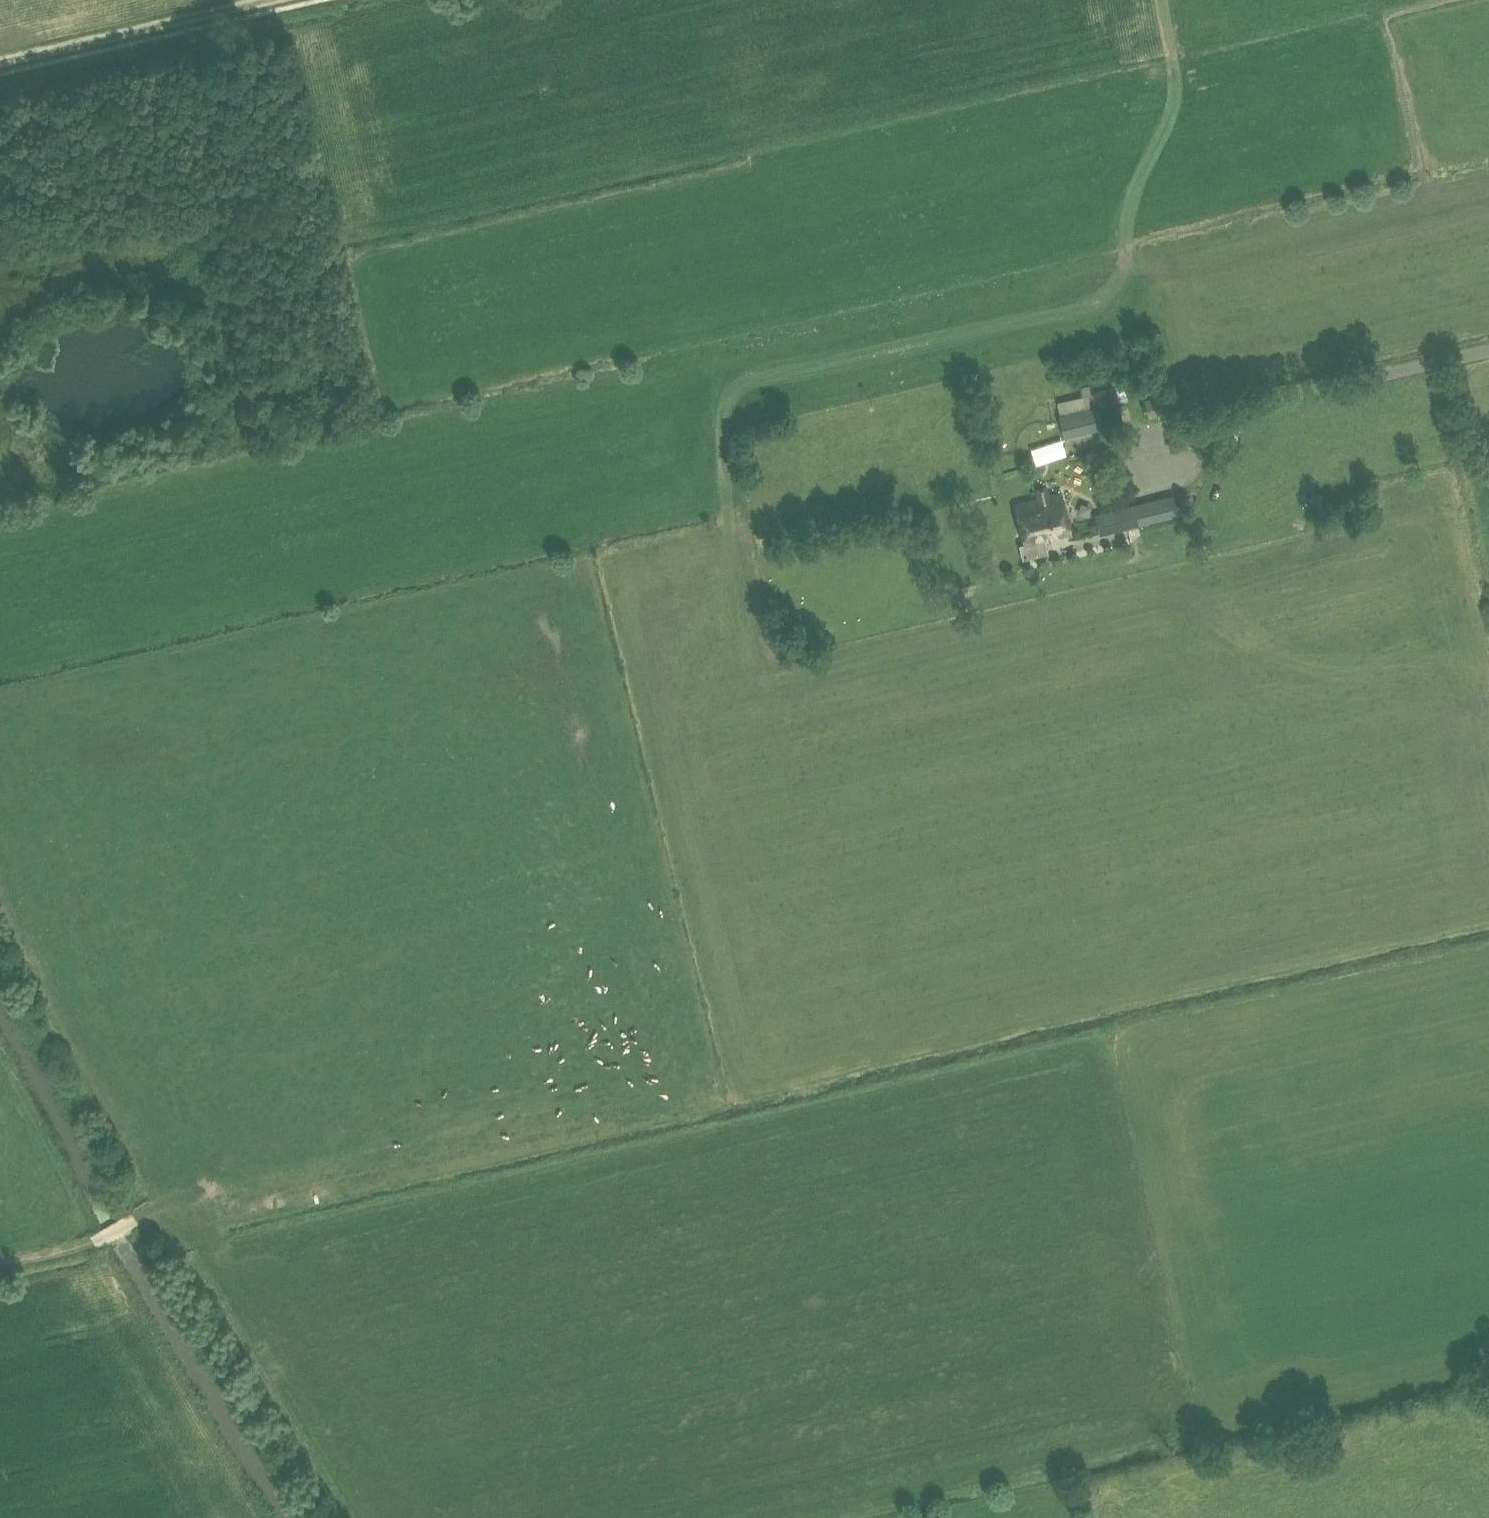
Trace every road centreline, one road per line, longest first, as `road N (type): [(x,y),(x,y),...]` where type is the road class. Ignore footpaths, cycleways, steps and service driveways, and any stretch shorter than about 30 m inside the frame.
road 1 (track): [(0,63),(271,0)]

